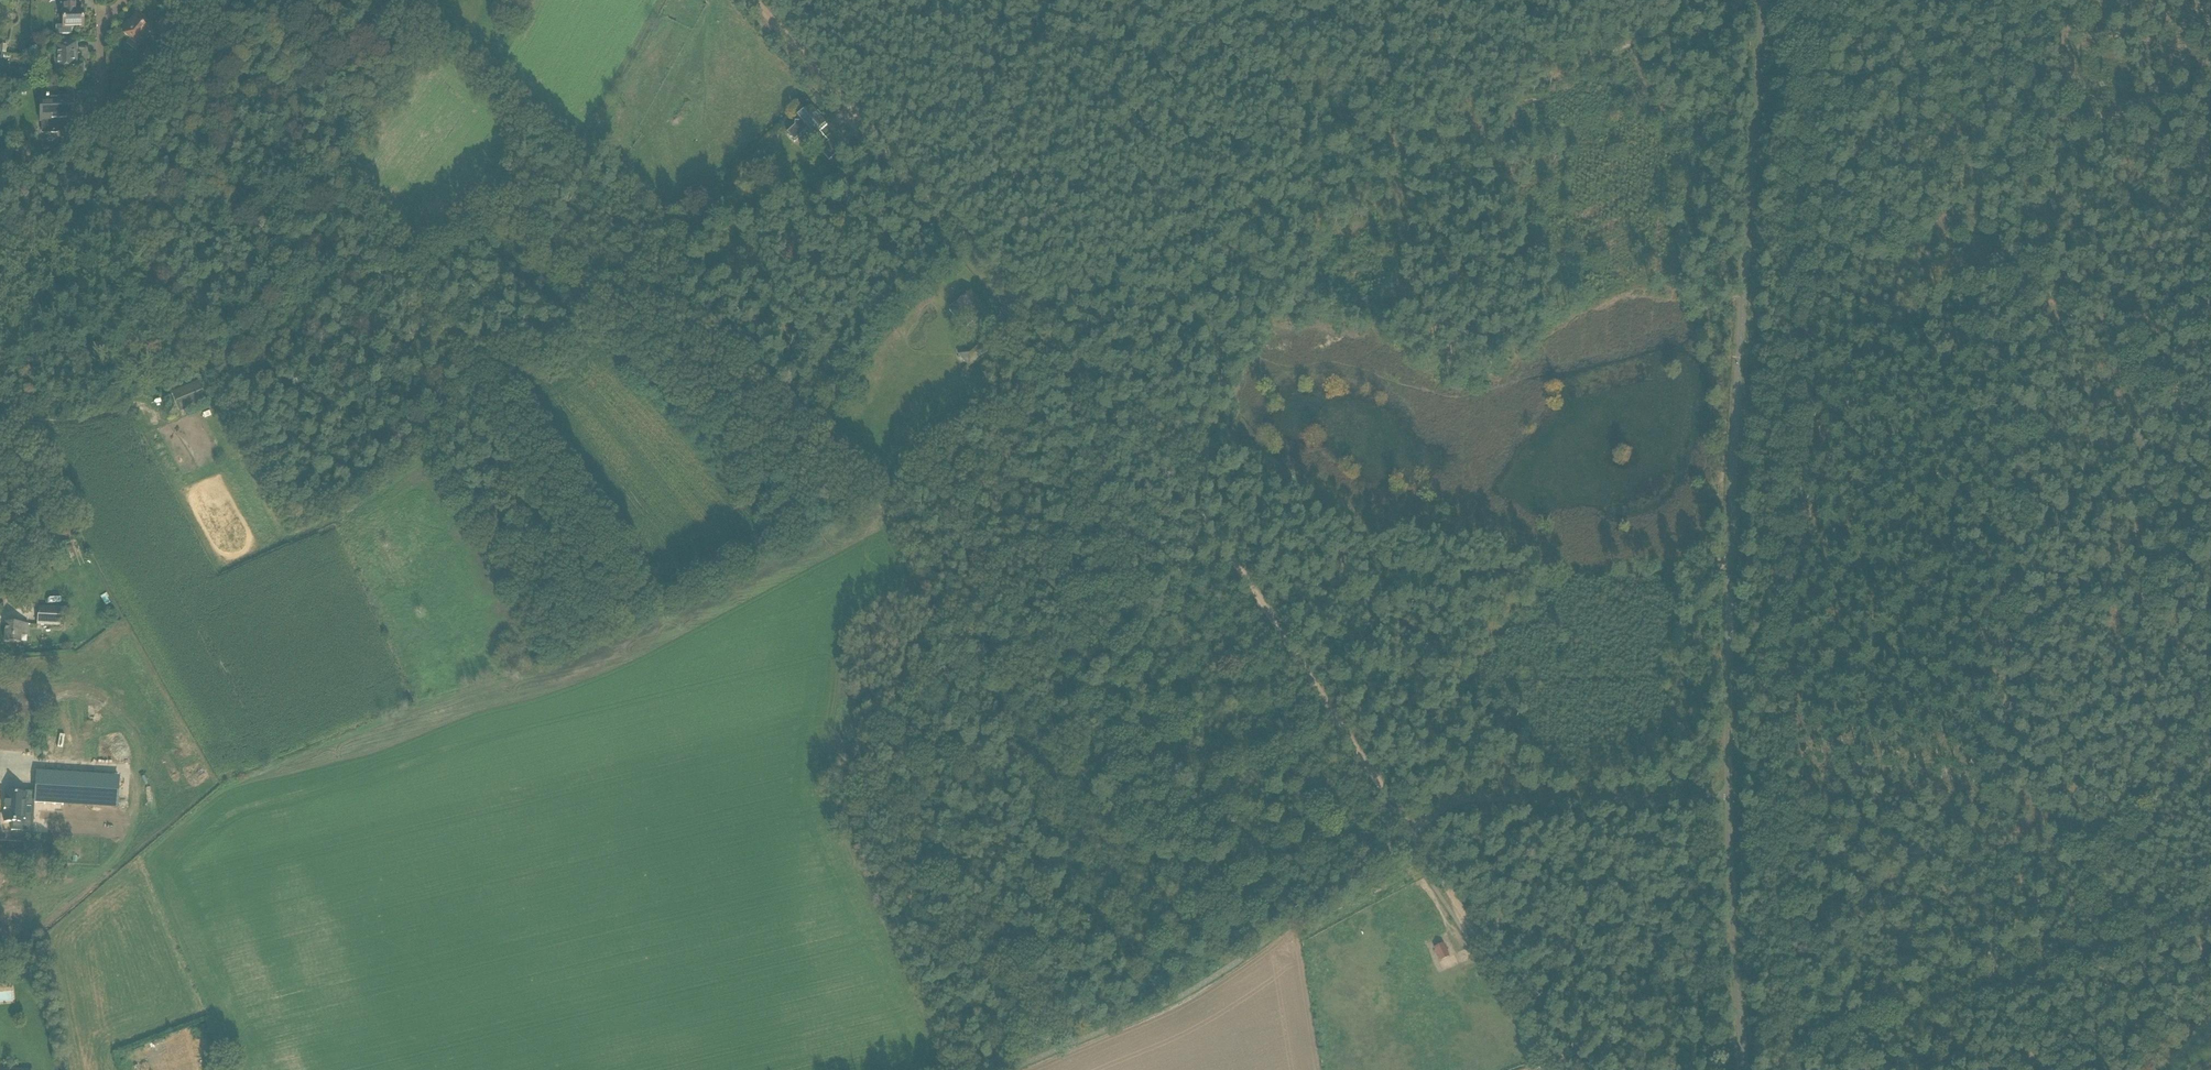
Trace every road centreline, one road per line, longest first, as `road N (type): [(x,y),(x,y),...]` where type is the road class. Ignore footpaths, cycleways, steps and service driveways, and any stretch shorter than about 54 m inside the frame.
road 1 (track): [(1814,0),(1785,545),(1785,790)]
road 2 (track): [(1158,243),(1544,71),(1714,7)]
road 3 (track): [(1414,831),(1242,572),(1117,416)]
road 4 (track): [(2018,474),(2038,0)]
road 5 (track): [(1025,311),(750,0)]
road 6 (track): [(2033,968),(2098,830),(2203,699),(2210,614)]
road 7 (track): [(2210,909),(1992,986),(2001,837)]
road 8 (track): [(2001,837),(2018,474)]
road 9 (track): [(1414,831),(1569,1069)]
road 10 (track): [(1786,807),(1798,1052)]
road 11 (track): [(1798,1052),(1992,986)]
road 12 (track): [(1111,69),(1158,243)]
road 13 (track): [(1033,306),(1158,243)]
road 14 (track): [(929,18),(1063,58)]
road 15 (track): [(1117,416),(1025,311)]
road 16 (track): [(1405,132),(1379,0)]

